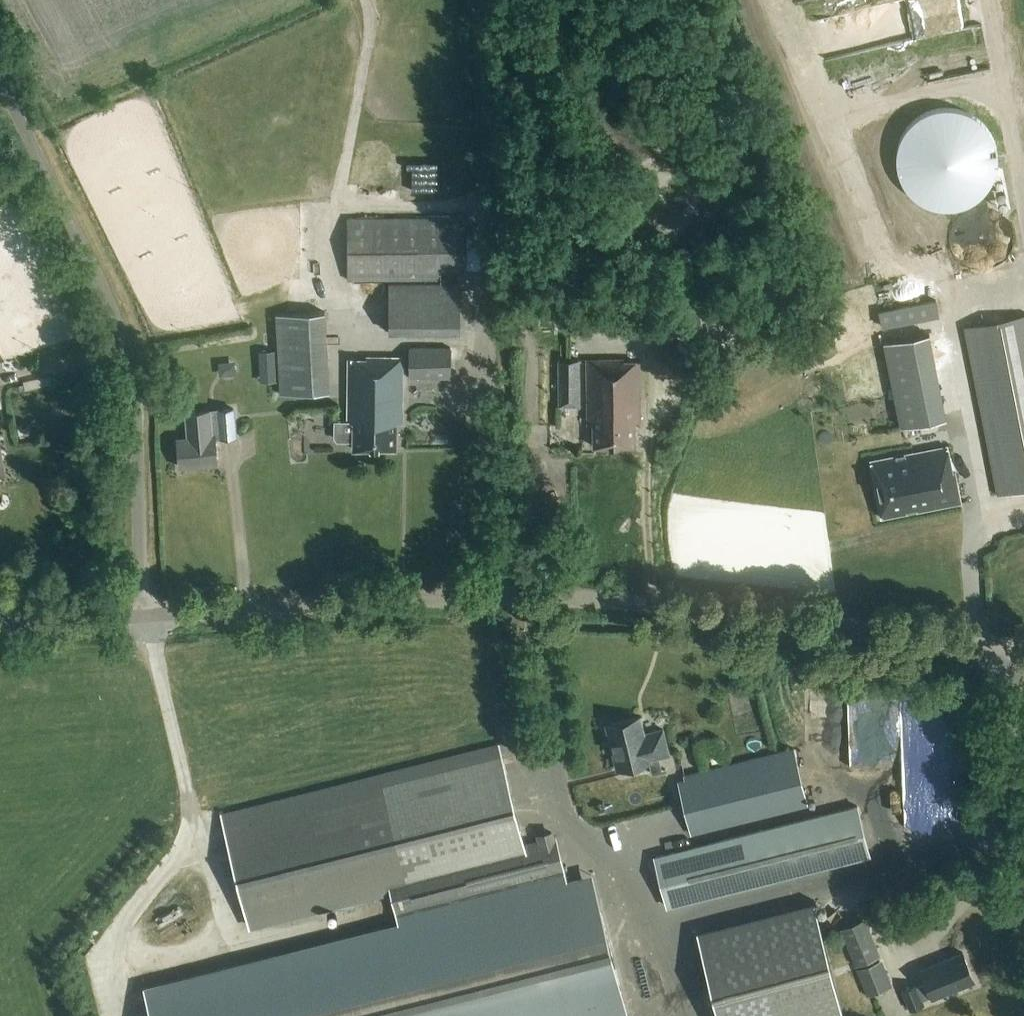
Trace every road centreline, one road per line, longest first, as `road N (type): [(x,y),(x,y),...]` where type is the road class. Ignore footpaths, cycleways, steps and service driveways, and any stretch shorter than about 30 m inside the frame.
road 1 (unclassified): [(1008,647),(595,600),(470,597),(141,617)]
road 2 (unclassified): [(141,617),(129,358),(114,309),(0,73)]
road 3 (unclassified): [(1023,884),(1012,857),(1008,647)]
road 4 (unclassified): [(0,623),(141,617)]

